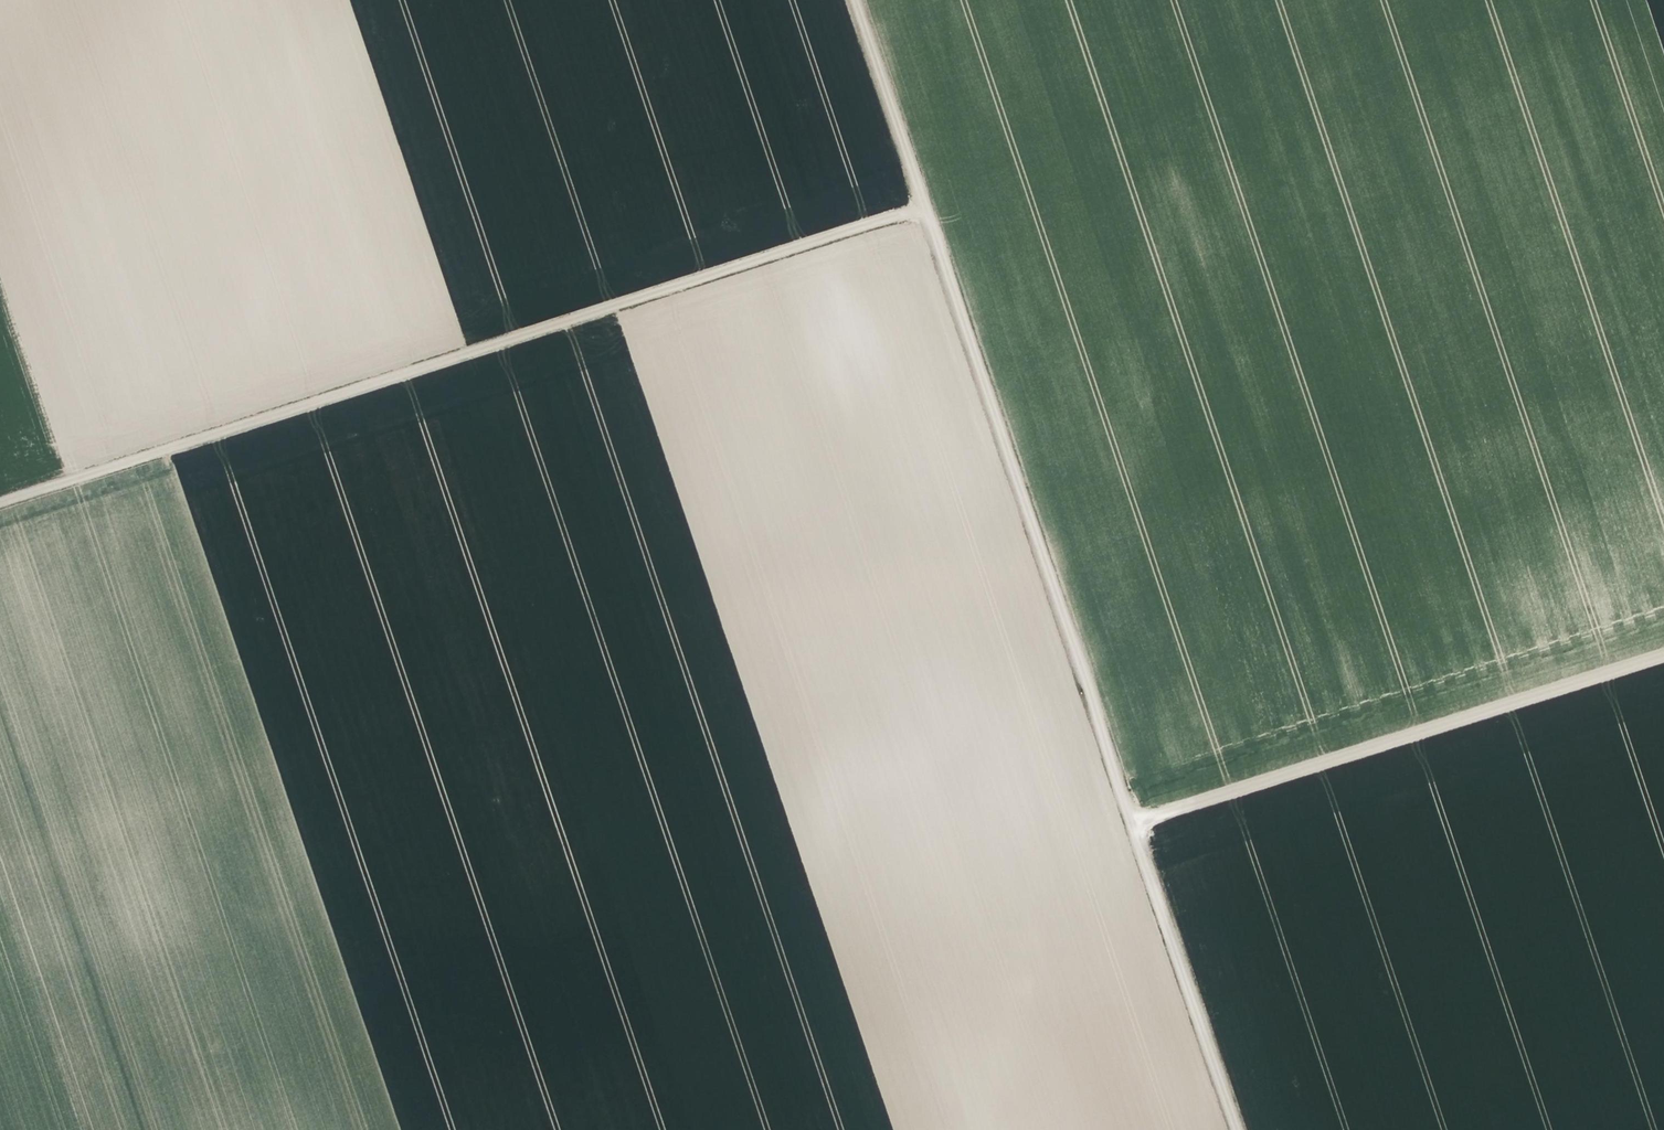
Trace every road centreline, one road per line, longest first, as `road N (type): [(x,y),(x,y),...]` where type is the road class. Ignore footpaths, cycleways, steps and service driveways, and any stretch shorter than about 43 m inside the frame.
road 1 (track): [(925,208),(1235,1129)]
road 2 (track): [(0,501),(925,208)]
road 3 (track): [(1133,827),(1663,656)]
road 4 (track): [(854,0),(925,208)]

